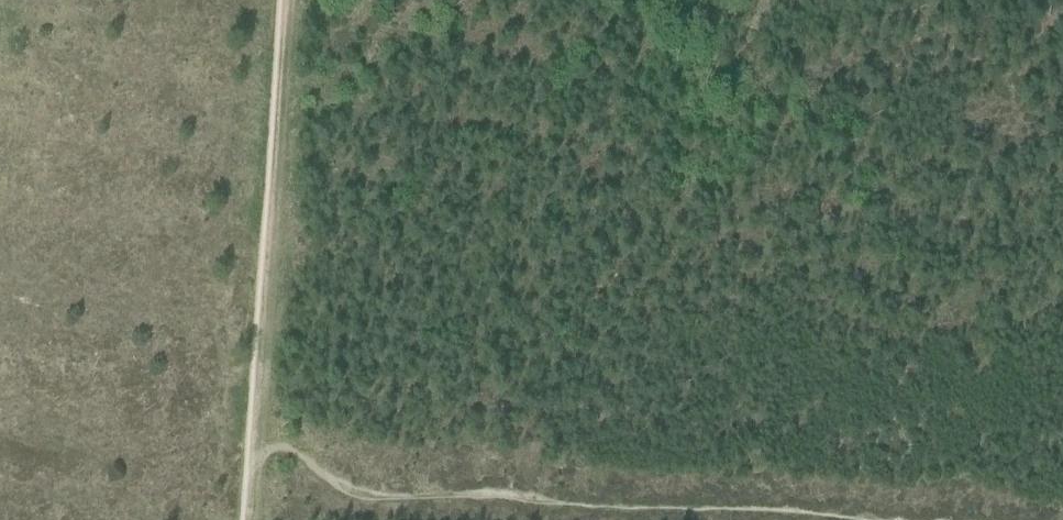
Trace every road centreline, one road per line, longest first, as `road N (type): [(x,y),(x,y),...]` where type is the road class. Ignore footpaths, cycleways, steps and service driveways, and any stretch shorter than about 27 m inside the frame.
road 1 (track): [(290,0),(254,461)]

